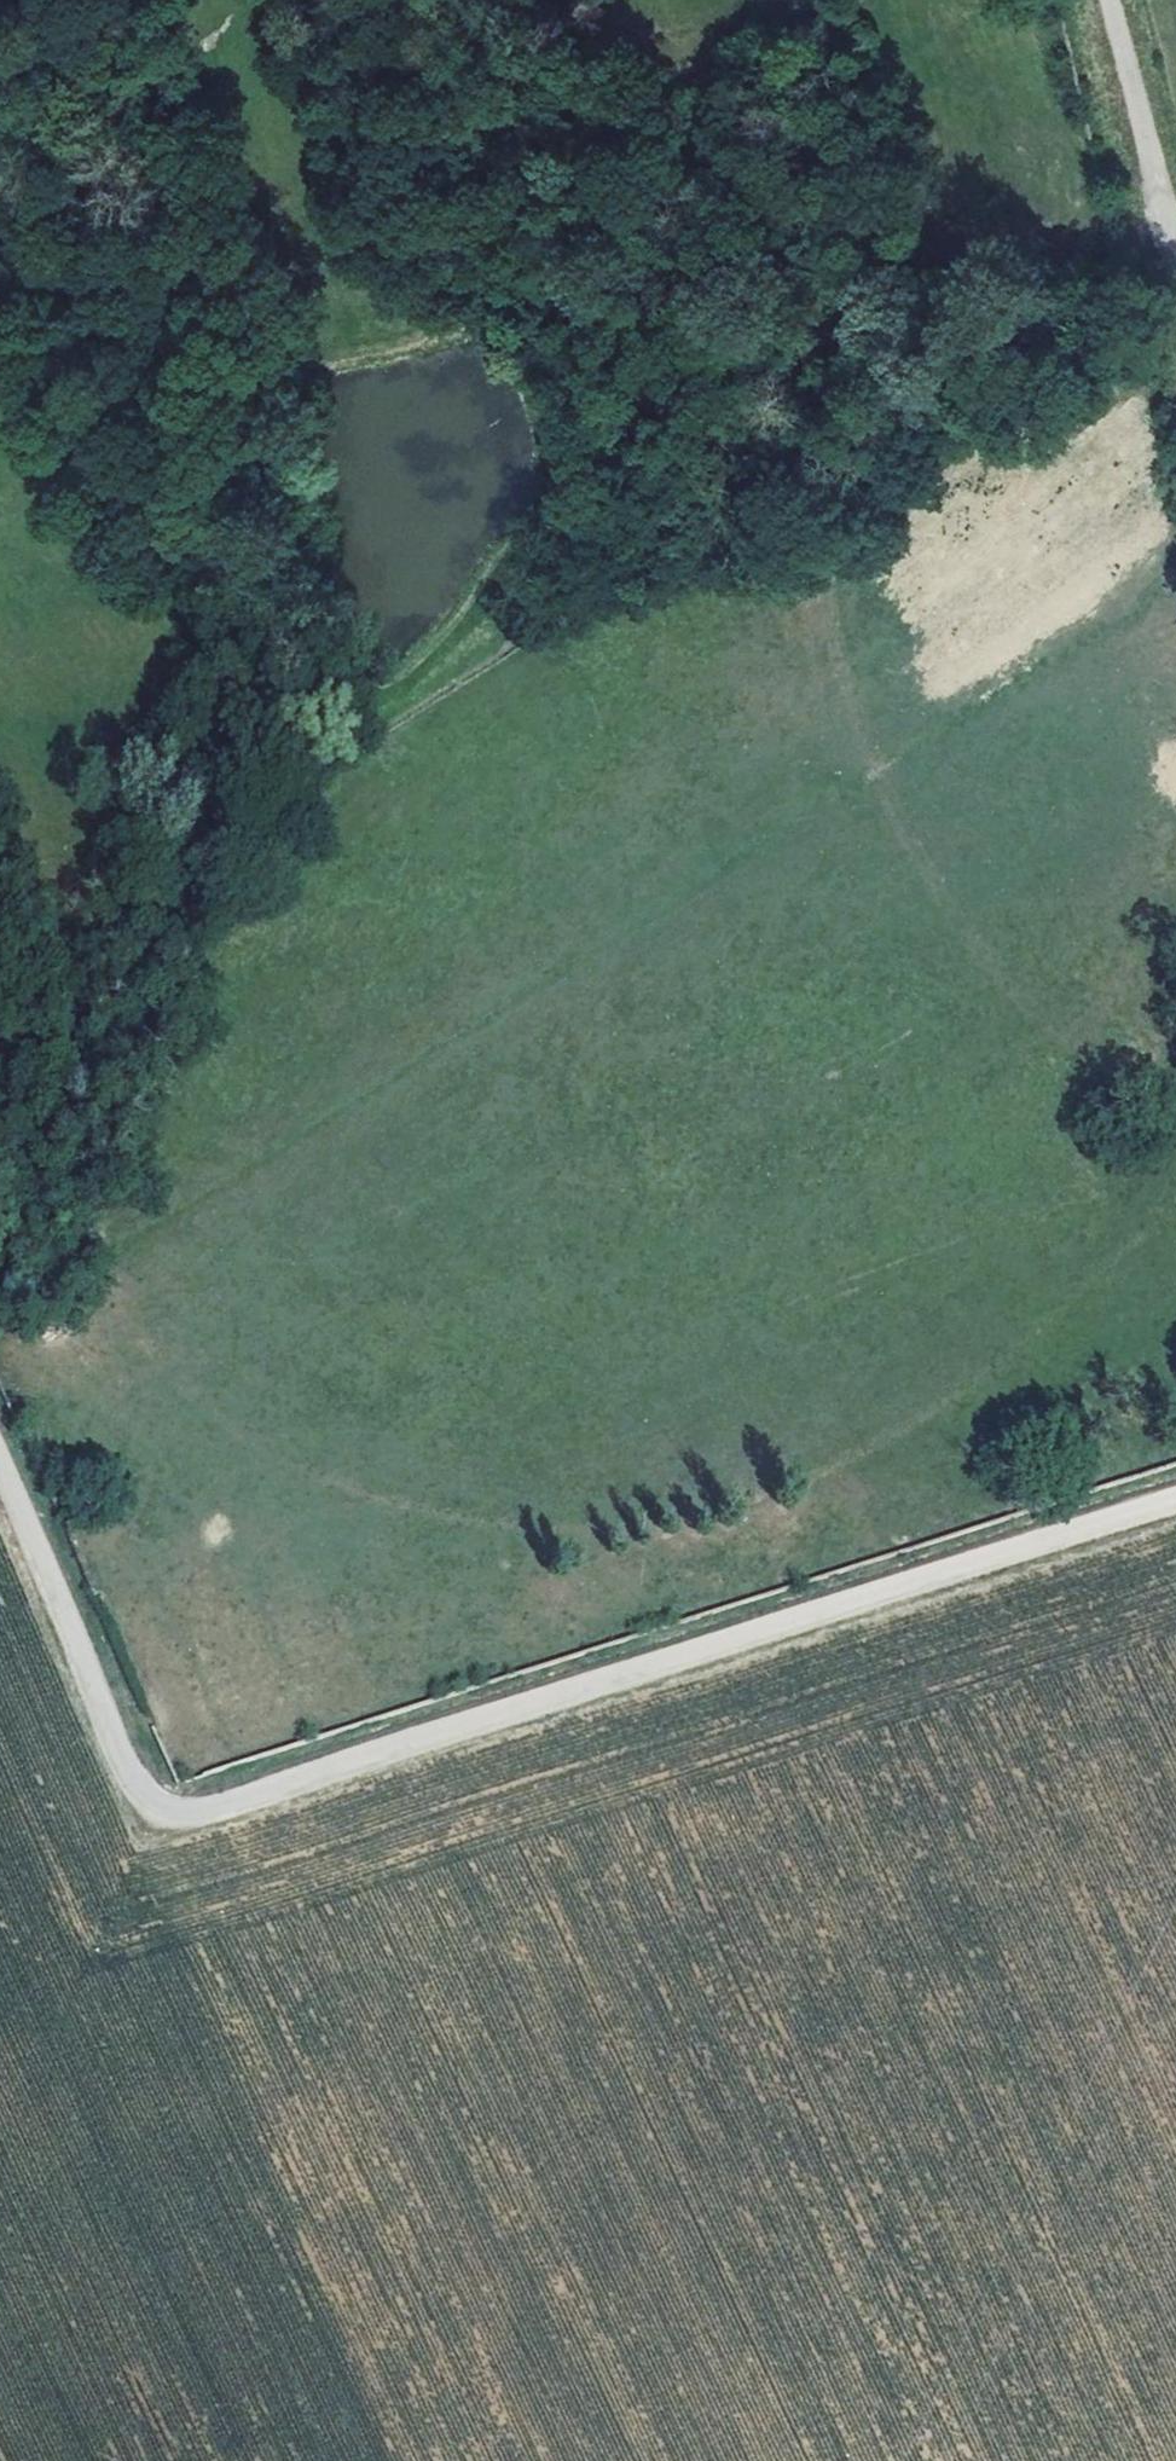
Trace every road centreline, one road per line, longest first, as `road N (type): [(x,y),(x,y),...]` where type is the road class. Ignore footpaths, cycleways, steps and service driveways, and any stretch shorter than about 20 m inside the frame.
road 1 (track): [(174,1822),(1175,1510)]
road 2 (residential): [(0,1474),(132,1784),(174,1822)]
road 3 (track): [(1106,0),(1175,273)]

